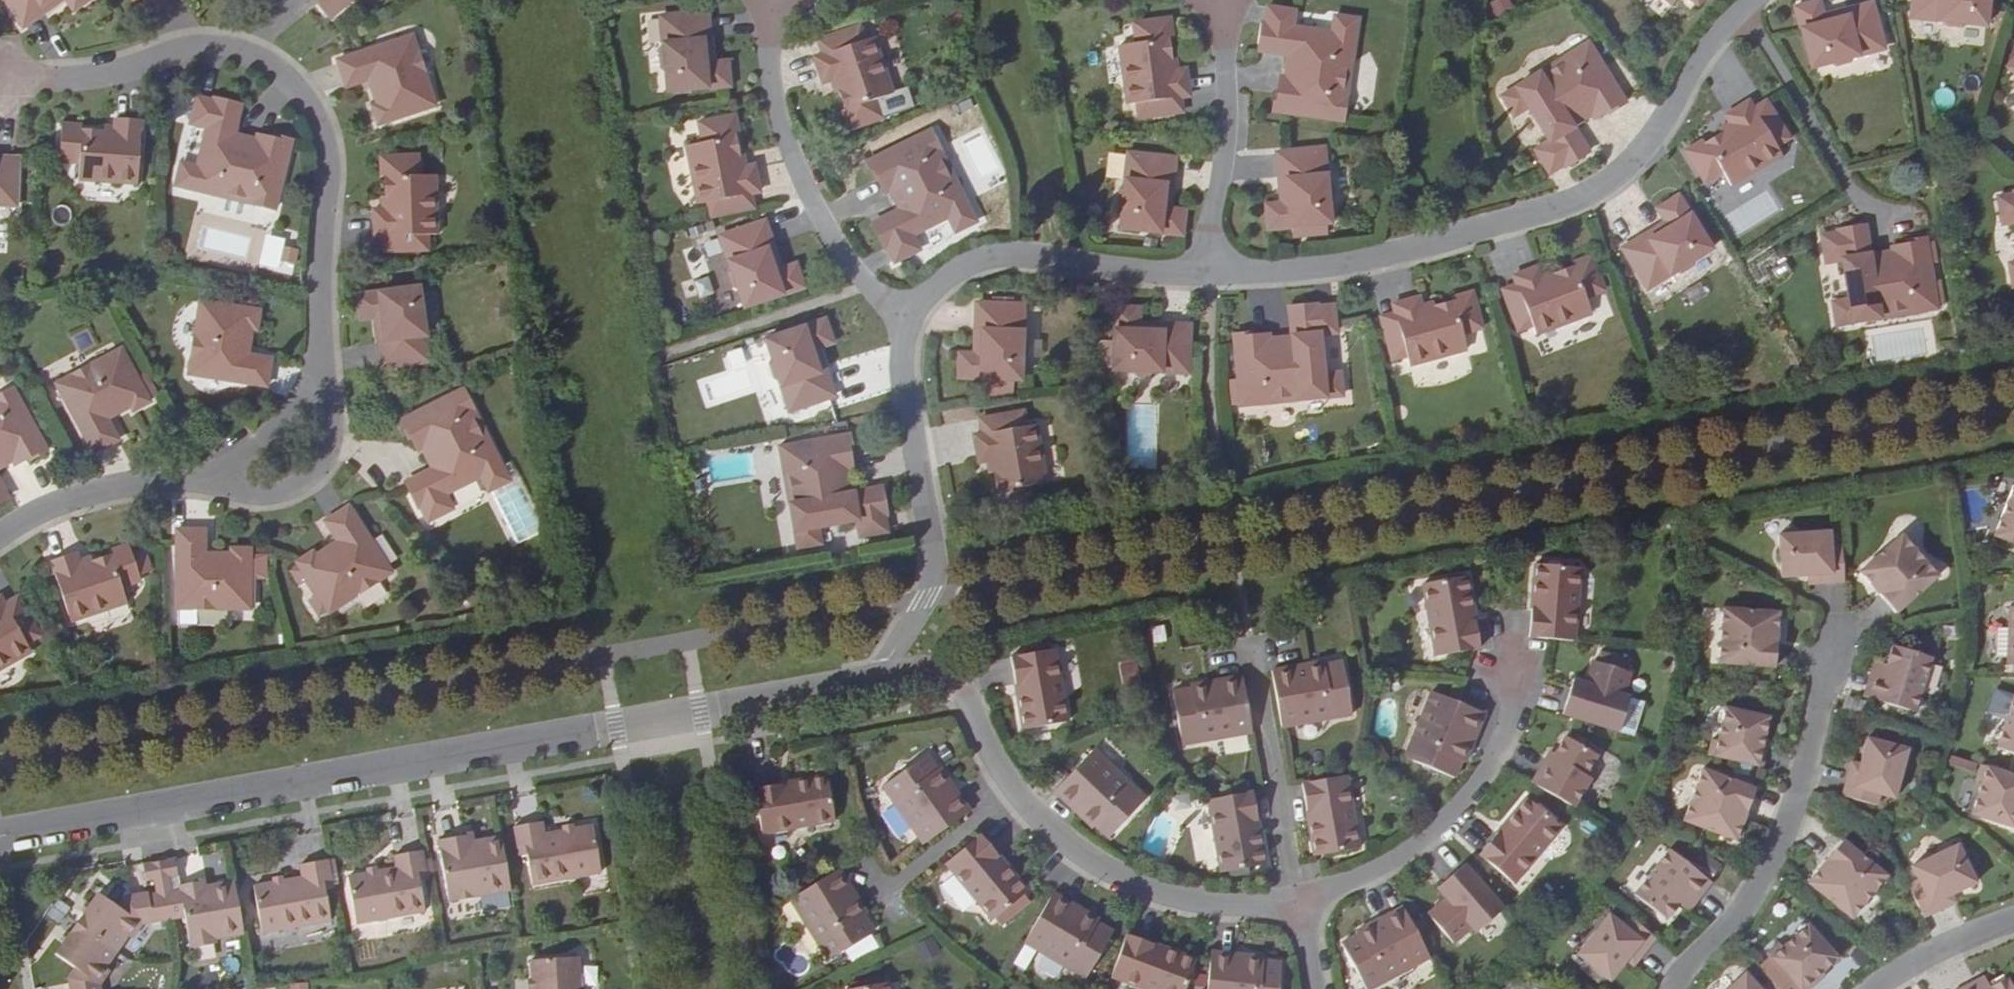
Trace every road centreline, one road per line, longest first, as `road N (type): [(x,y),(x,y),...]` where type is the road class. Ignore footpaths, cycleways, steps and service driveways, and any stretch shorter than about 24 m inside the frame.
road 1 (unclassified): [(0,529),(92,490),(195,478),(242,447),(303,381),(319,149),(291,90),(238,53),(173,47),(12,83)]
road 2 (unclassified): [(878,680),(0,838)]
road 3 (residential): [(1210,272),(1348,261),(1590,193),(1674,102),(1700,42),(1748,0)]
road 4 (residential): [(1297,904),(1160,890),(1101,868),(1050,833),(1025,803),(962,694),(934,678),(878,680)]
road 5 (residential): [(1671,988),(1771,852),(1799,781),(1836,630)]
road 6 (residential): [(878,680),(924,596),(934,560),(898,322)]
road 7 (residential): [(898,322),(852,280),(785,175),(759,65),(765,2)]
road 8 (residential): [(1508,662),(1501,734),(1469,793),(1425,837),(1297,904)]
road 9 (residential): [(898,322),(937,278),(1001,253),(1210,272)]
road 10 (residential): [(1210,272),(1227,120),(1222,5)]
road 11 (residential): [(1253,655),(1297,904)]
road 12 (residential): [(2013,920),(1970,933),(1866,988)]

